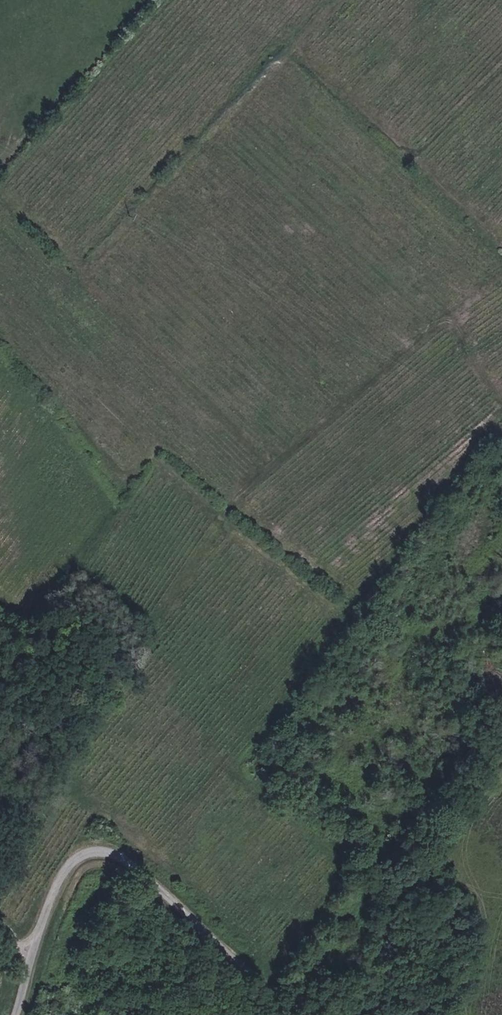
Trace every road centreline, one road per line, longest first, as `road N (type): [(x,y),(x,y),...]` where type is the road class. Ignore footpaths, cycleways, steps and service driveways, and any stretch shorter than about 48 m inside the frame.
road 1 (unclassified): [(13,1014),(56,889),(69,867),(99,846),(126,856),(295,1014)]

